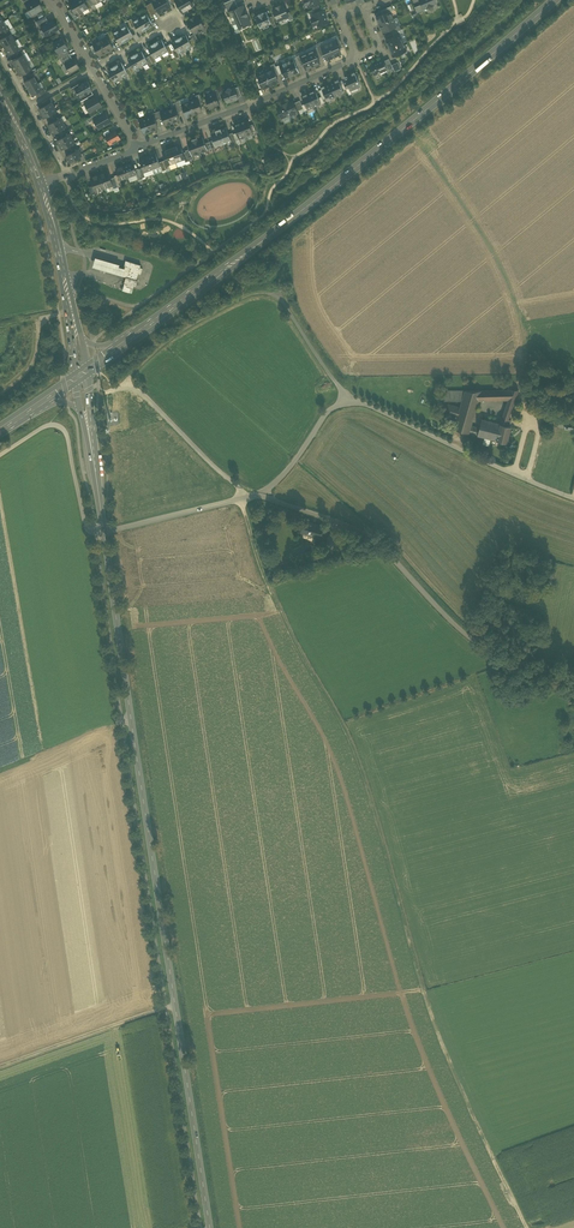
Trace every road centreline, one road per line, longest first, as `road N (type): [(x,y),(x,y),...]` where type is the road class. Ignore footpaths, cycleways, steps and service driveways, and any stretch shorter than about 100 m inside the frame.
road 1 (track): [(529,1227),(450,1061),(354,753),(285,623),(242,498)]
road 2 (secondary): [(210,1227),(104,533)]
road 3 (primary): [(126,343),(331,188),(555,0)]
road 4 (unclassified): [(573,497),(348,401),(331,408),(293,464),(257,494)]
road 5 (unclassified): [(573,670),(506,661),(474,640),(383,548),(347,525),(257,494)]
road 6 (track): [(528,417),(521,409),(528,355),(505,273),(419,141)]
road 7 (residential): [(138,148),(356,61)]
road 8 (track): [(175,1004),(0,1066)]
road 9 (track): [(96,533),(86,524),(59,425),(0,454)]
road 10 (track): [(124,385),(162,413),(242,498)]
road 11 (unclassified): [(257,494),(104,533)]
road 12 (track): [(140,305),(265,213)]
road 13 (secondary): [(101,514),(88,370)]
road 14 (track): [(75,311),(40,319),(30,368),(0,395)]

